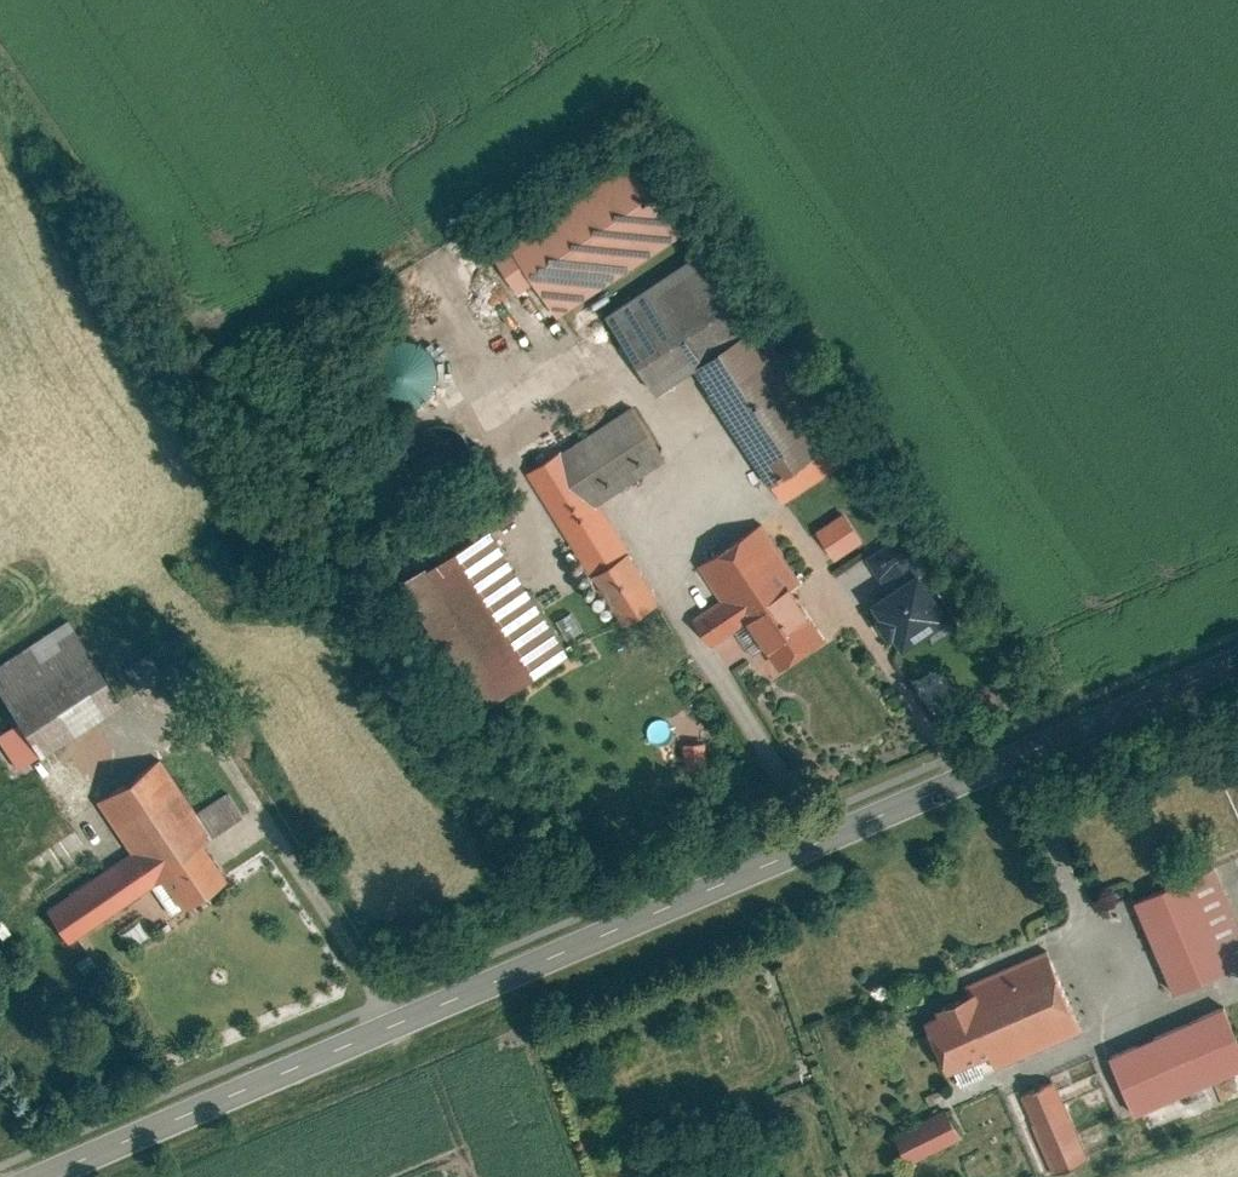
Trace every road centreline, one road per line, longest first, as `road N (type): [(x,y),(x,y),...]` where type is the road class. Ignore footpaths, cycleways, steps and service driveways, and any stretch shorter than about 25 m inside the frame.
road 1 (tertiary): [(1237,655),(32,1176)]

